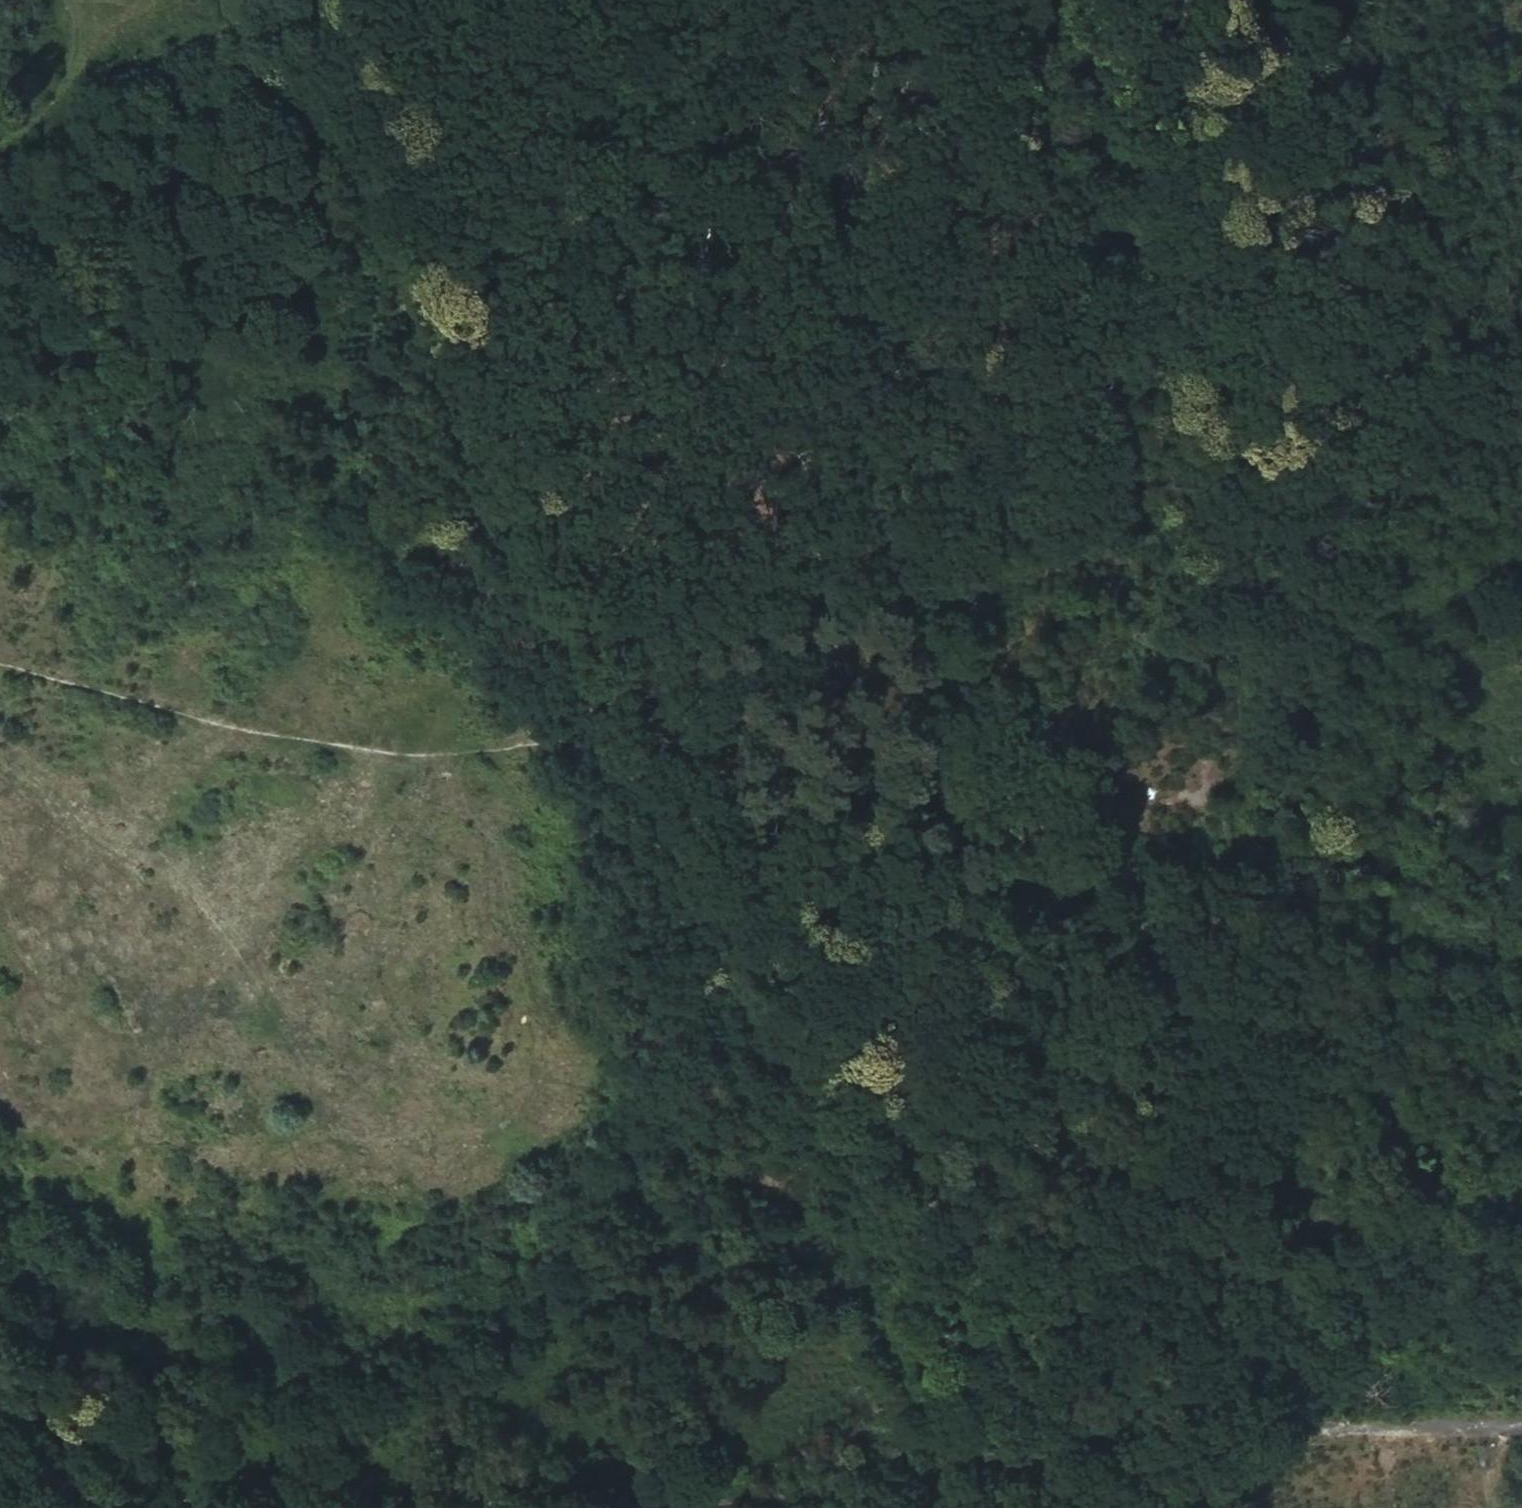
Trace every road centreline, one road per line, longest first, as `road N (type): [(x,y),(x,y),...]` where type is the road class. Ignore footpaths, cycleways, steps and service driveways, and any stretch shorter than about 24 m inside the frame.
road 1 (track): [(0,1459),(169,1496),(359,1507)]
road 2 (residential): [(1521,1429),(1193,1434)]

